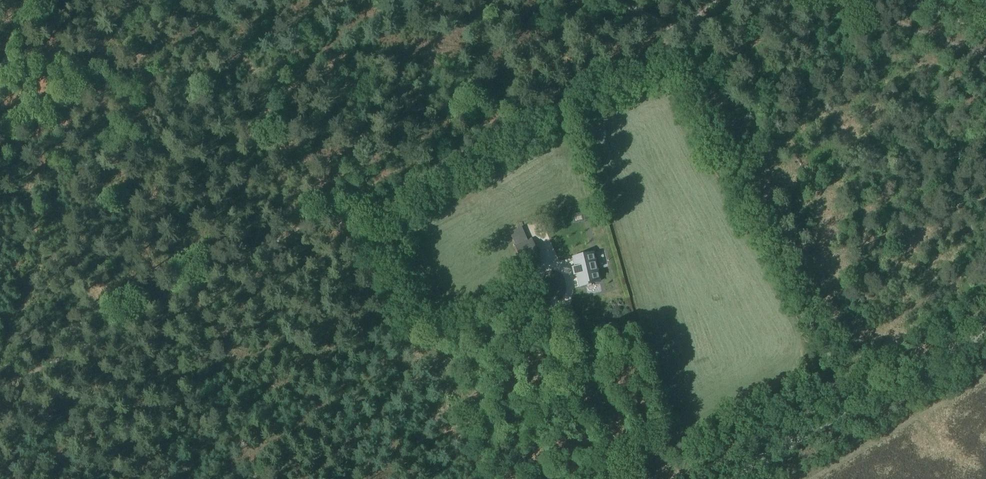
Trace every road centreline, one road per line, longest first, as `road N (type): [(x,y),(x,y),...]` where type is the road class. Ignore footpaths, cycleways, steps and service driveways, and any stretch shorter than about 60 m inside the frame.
road 1 (track): [(0,385),(555,110),(659,49)]
road 2 (unclassified): [(742,478),(985,336)]
road 3 (track): [(567,293),(573,395),(616,446),(624,478)]

